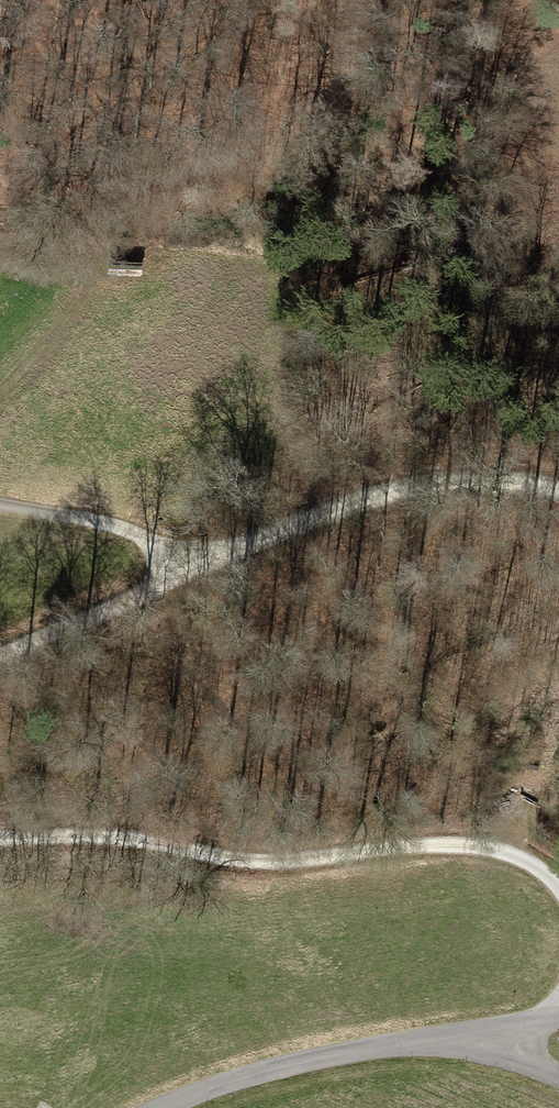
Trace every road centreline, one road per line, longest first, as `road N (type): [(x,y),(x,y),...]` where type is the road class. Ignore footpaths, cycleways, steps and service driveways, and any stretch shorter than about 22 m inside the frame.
road 1 (track): [(0,832),(77,848),(459,843),(516,856)]
road 2 (track): [(558,486),(433,457),(158,575)]
road 3 (residential): [(158,1107),(273,1066),(445,1035)]
road 4 (track): [(158,575),(151,534),(0,502)]
road 5 (track): [(158,575),(0,650)]

